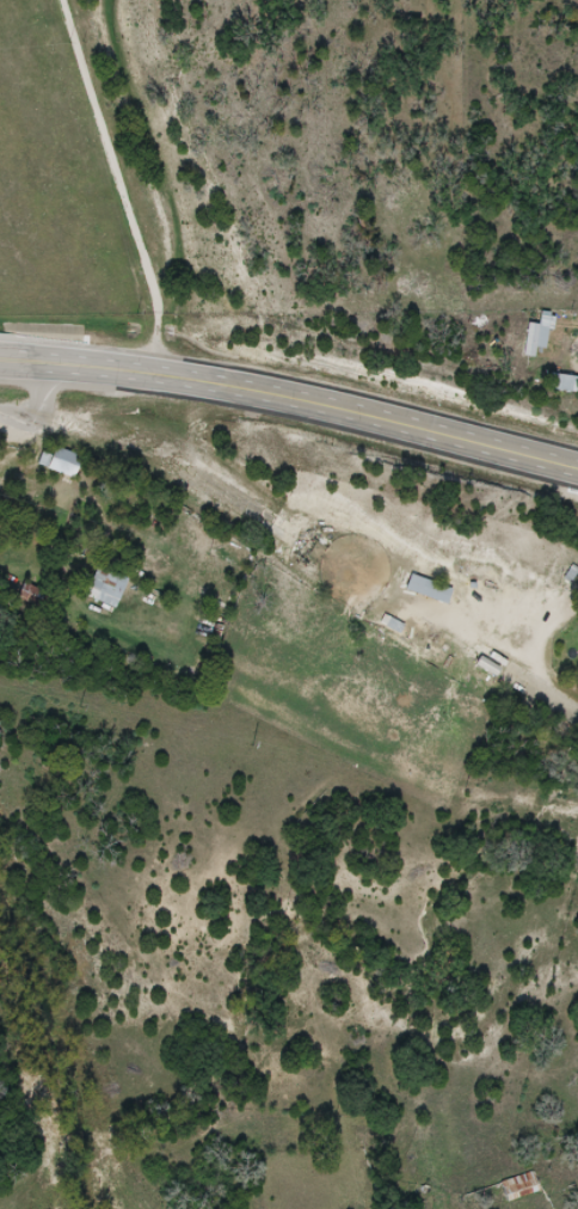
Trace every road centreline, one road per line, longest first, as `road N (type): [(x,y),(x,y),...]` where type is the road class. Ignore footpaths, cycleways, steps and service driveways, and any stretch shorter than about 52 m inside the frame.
road 1 (trunk): [(0,362),(161,370),(577,471)]
road 2 (residential): [(161,370),(158,309),(62,0)]

